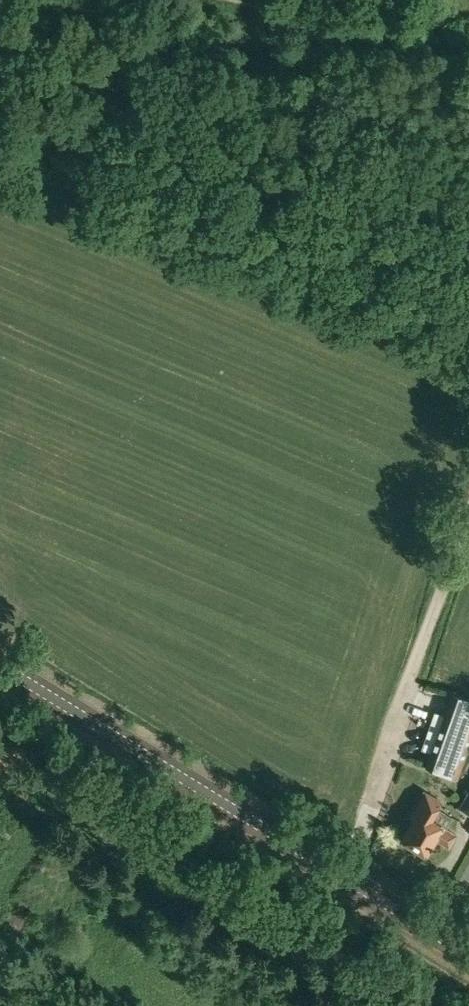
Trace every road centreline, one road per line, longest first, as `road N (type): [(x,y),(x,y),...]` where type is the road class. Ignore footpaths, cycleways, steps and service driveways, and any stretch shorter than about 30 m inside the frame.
road 1 (unclassified): [(468,956),(0,665)]
road 2 (track): [(468,494),(349,881)]
road 3 (track): [(267,0),(468,50)]

